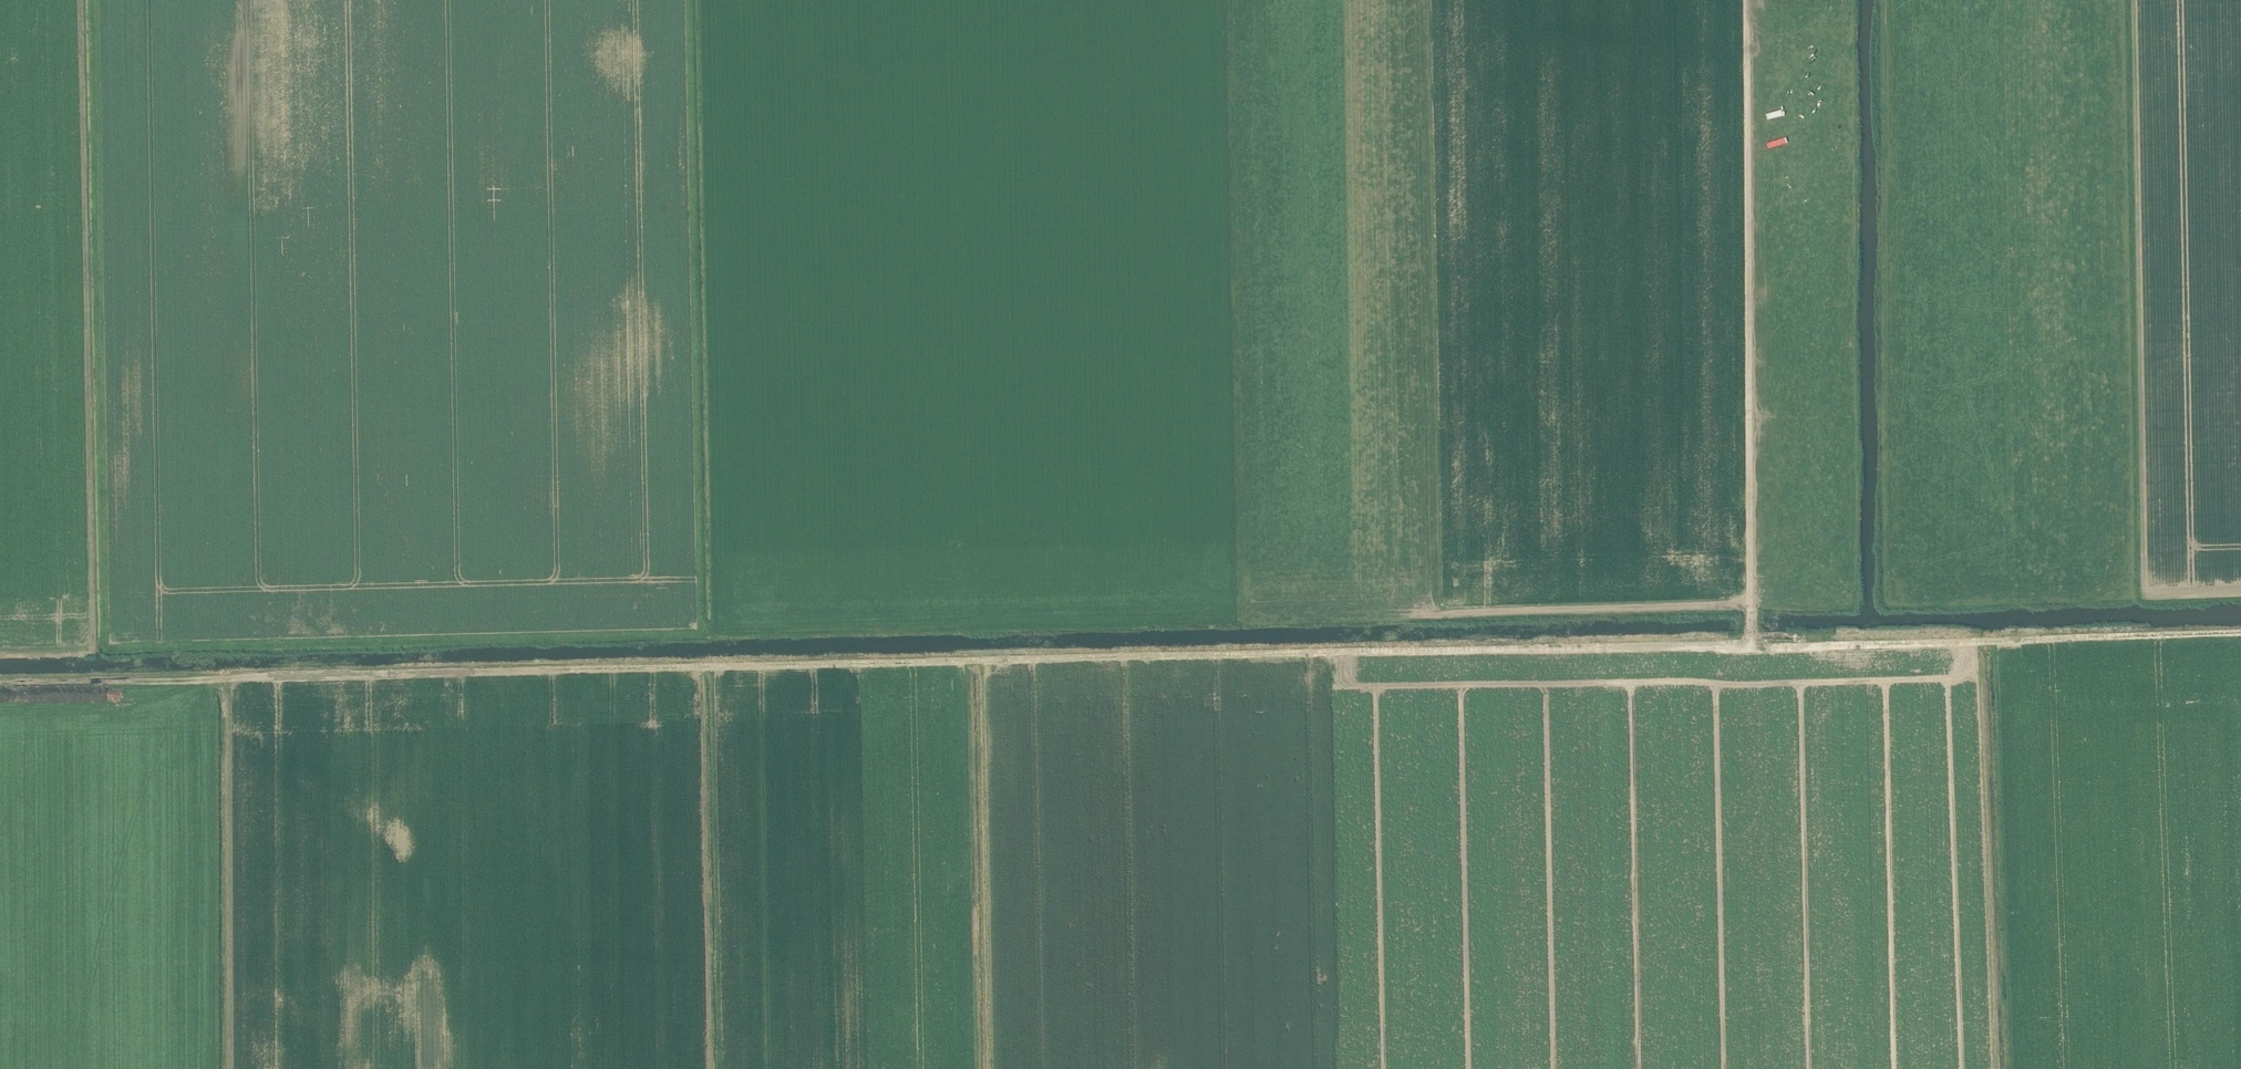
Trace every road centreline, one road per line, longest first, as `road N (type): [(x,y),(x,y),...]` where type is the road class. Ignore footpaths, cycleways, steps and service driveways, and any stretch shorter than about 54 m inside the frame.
road 1 (track): [(0,683),(2240,633)]
road 2 (track): [(1746,0),(1752,647)]

